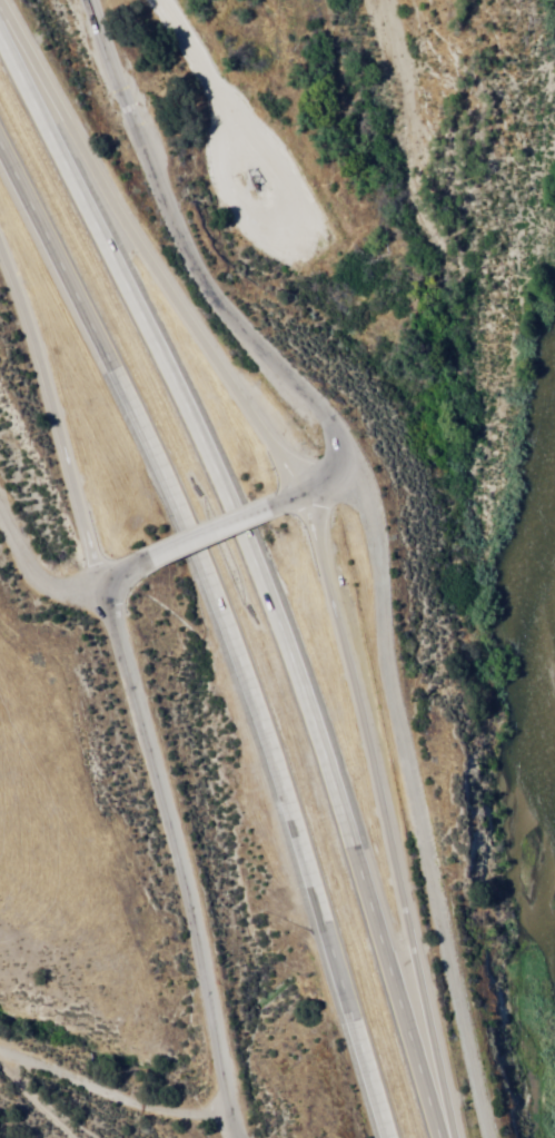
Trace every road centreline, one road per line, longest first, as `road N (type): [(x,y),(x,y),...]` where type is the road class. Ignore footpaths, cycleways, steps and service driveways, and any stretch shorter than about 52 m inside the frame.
road 1 (residential): [(488,1137),(380,657),(364,506),(334,438),(185,251),(73,0)]
road 2 (motorway): [(437,1137),(283,630),(0,43)]
road 3 (motorway): [(0,142),(125,384),(246,675),(389,1137)]
road 4 (motorway): [(450,1137),(398,863),(299,496)]
road 5 (motorway): [(299,496),(0,10)]
road 6 (residential): [(105,585),(196,916),(239,1137)]
road 7 (motorway): [(0,262),(105,585)]
road 8 (track): [(228,1112),(108,1095),(0,1056)]
road 9 (track): [(0,506),(26,556),(51,583),(105,585)]
road 10 (residential): [(267,509),(147,564)]

